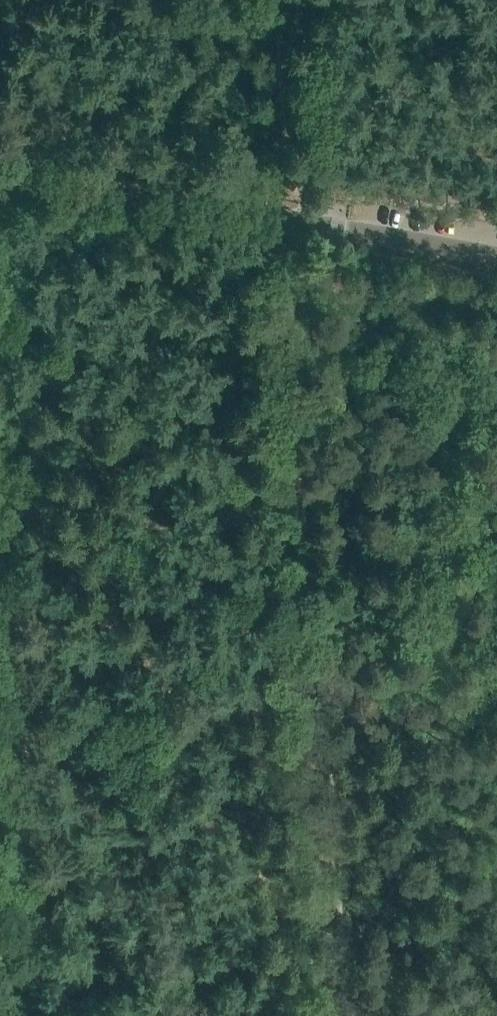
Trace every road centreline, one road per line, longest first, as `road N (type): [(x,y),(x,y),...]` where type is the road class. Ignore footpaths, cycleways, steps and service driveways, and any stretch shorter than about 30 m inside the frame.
road 1 (tertiary): [(496,251),(0,162)]
road 2 (track): [(305,293),(334,668)]
road 3 (track): [(334,668),(350,1015)]

